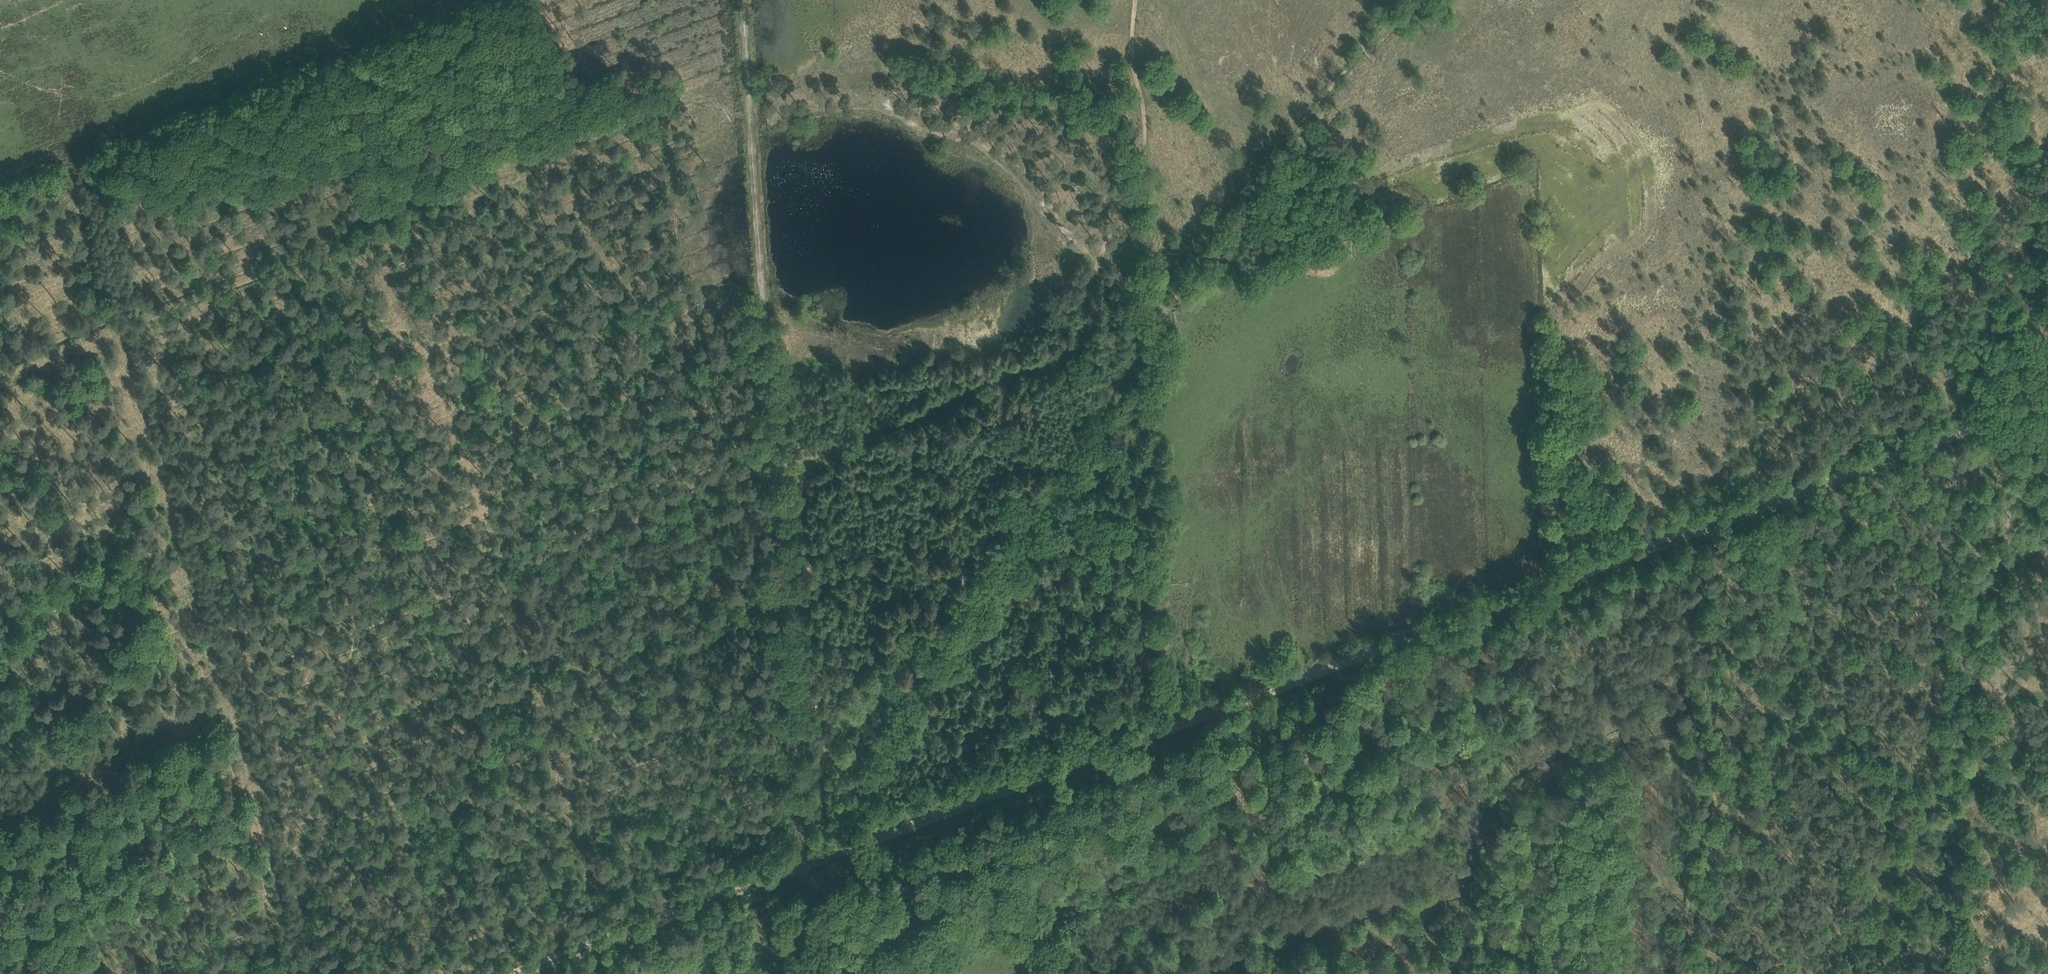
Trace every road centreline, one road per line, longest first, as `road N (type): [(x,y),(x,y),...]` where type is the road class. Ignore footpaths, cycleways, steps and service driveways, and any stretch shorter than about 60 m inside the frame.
road 1 (track): [(2047,396),(803,863)]
road 2 (track): [(803,863),(508,973)]

